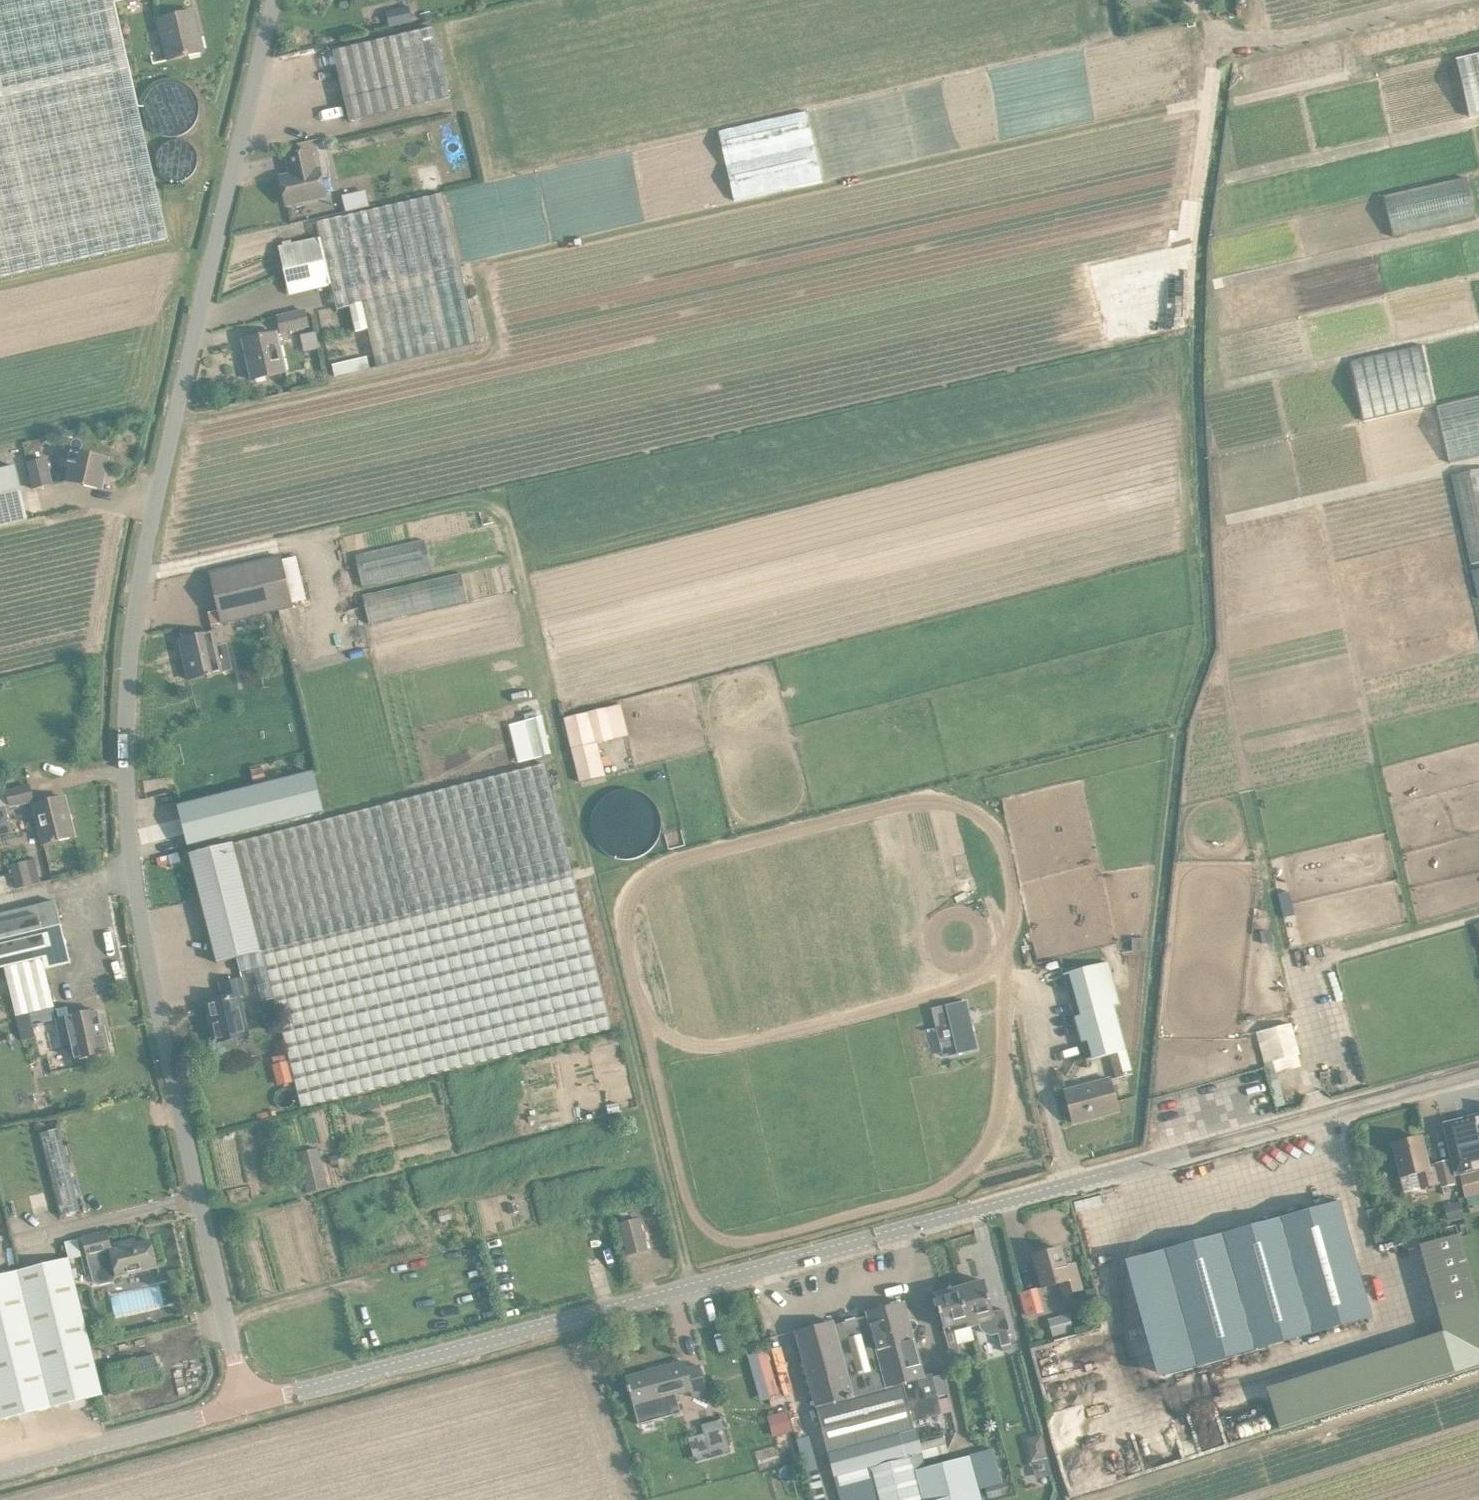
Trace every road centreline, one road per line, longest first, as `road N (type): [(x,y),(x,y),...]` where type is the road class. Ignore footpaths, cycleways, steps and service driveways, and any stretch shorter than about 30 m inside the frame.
road 1 (unclassified): [(248,1405),(138,920),(128,714),(141,575),(276,0)]
road 2 (track): [(1478,917),(1414,933),(1301,439),(1235,453),(1217,478),(1230,702),(1285,964),(1311,960),(1325,1017),(1301,1030)]
road 3 (unclassified): [(248,1405),(1478,1077)]
road 4 (track): [(1001,964),(1015,925),(1000,837),(959,802),(917,798),(648,869),(627,893),(622,923),(643,1016),(690,1043),(738,1042),(853,1017),(971,980)]
road 5 (unclassified): [(0,1472),(248,1405)]

